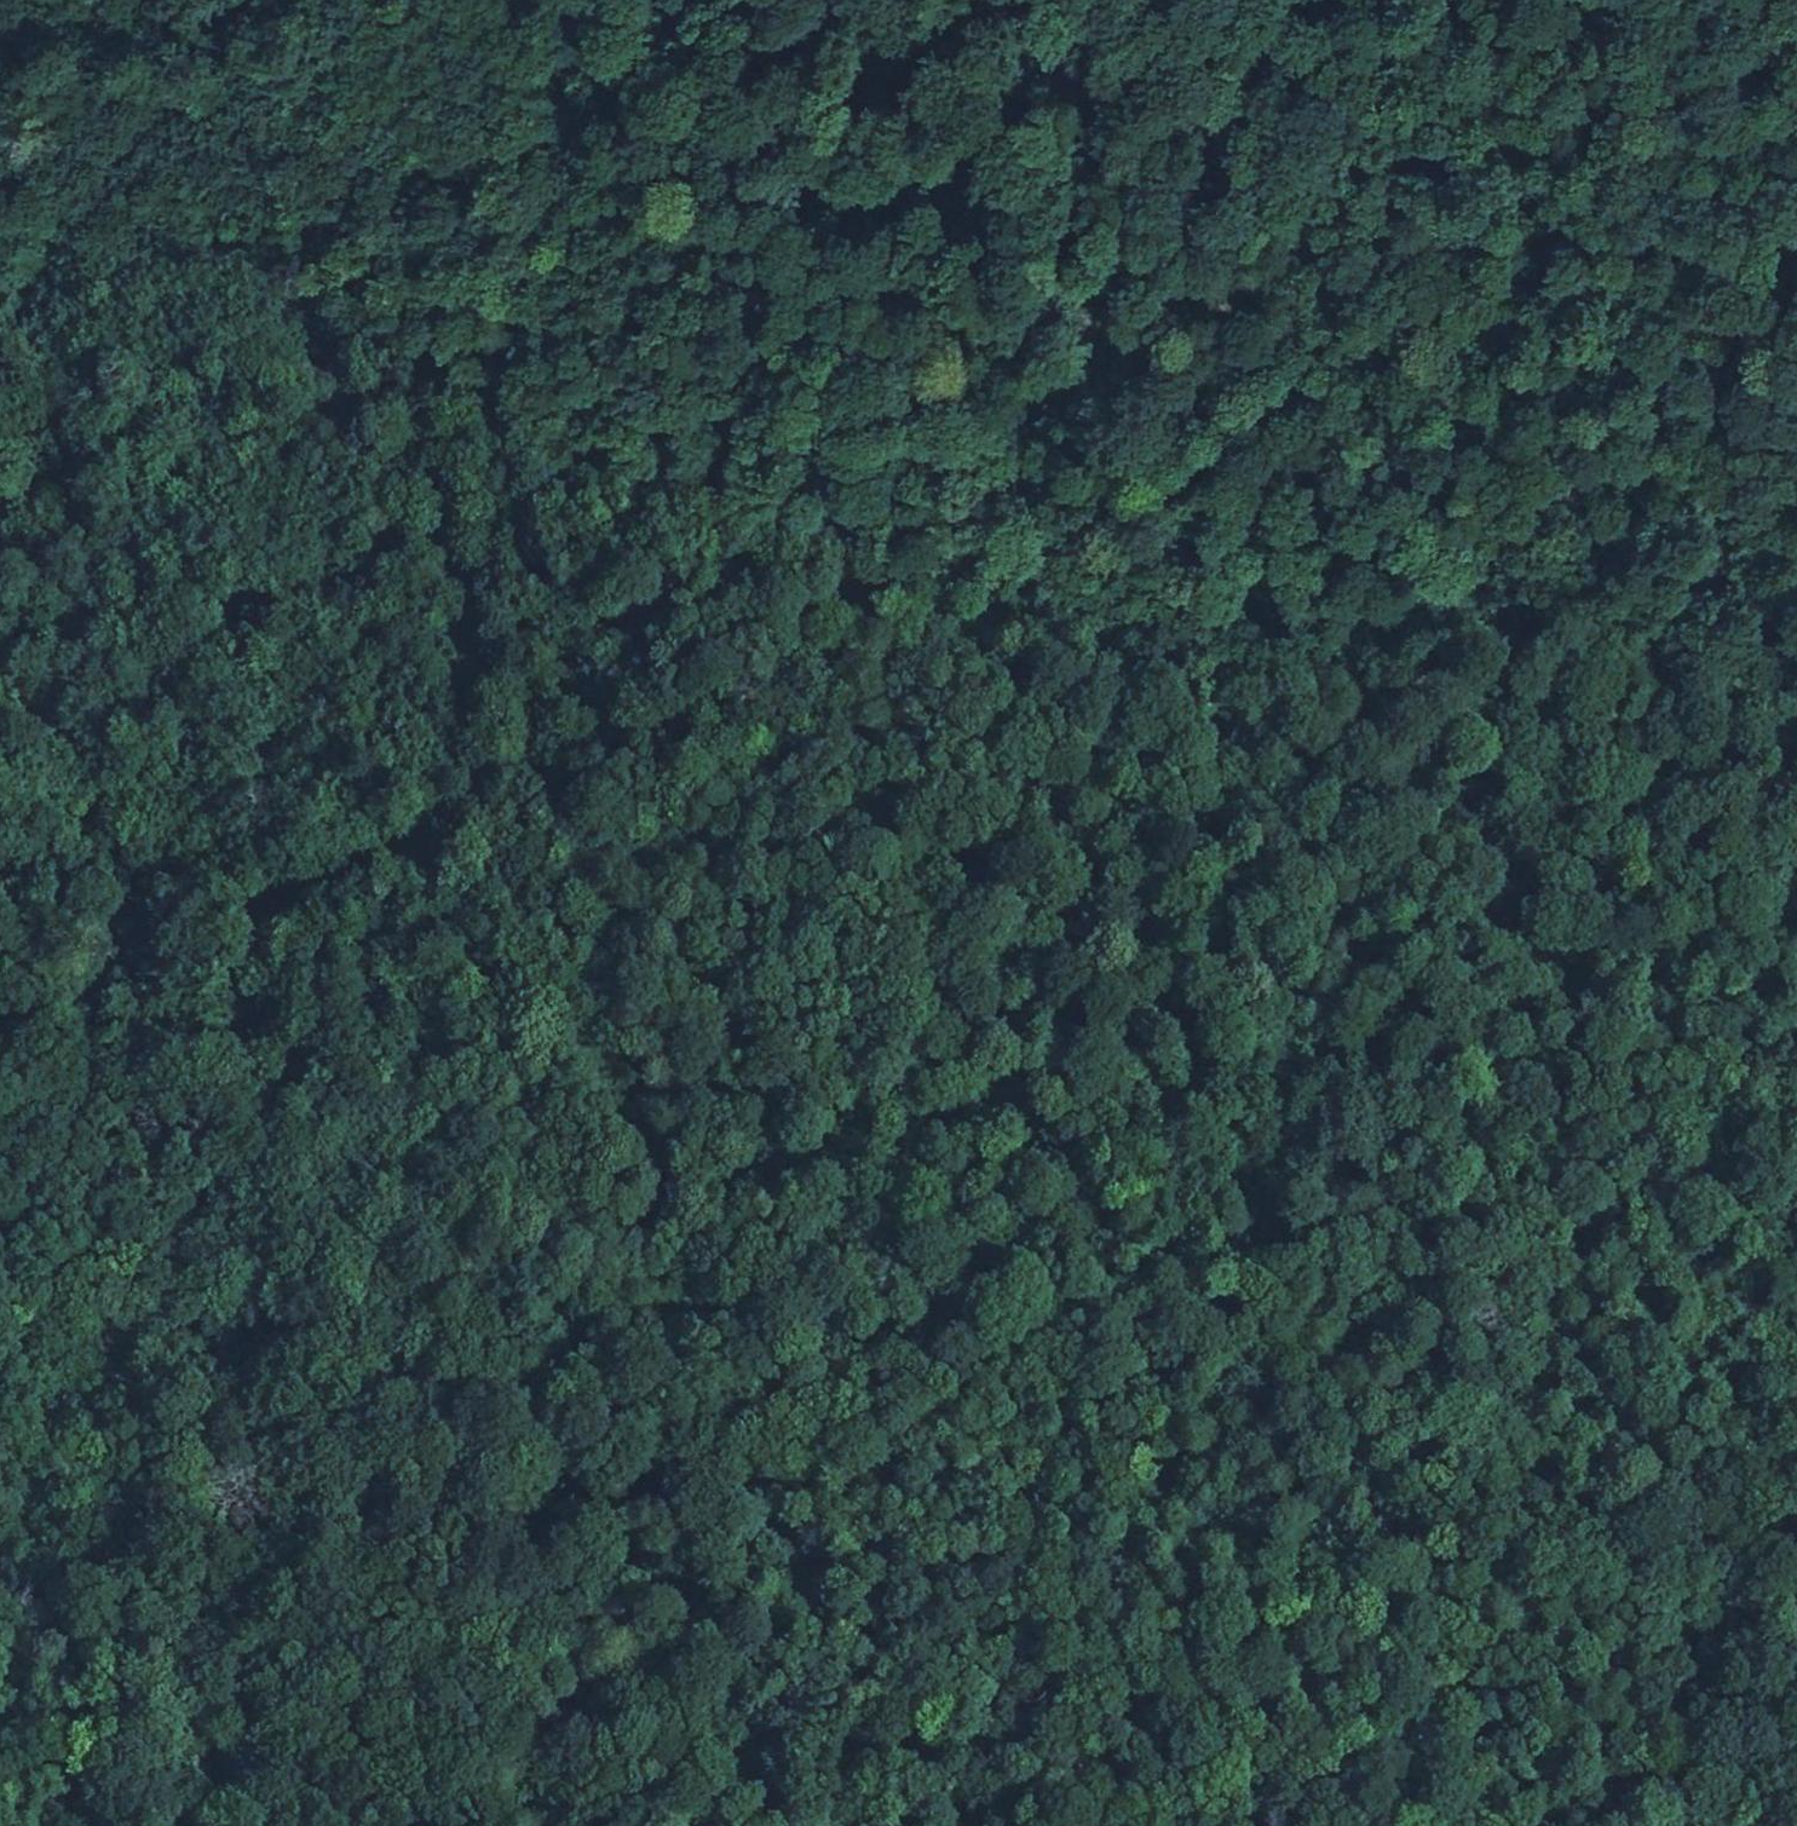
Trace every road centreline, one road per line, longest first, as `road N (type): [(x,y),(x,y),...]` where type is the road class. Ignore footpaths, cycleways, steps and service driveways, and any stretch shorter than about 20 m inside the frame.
road 1 (track): [(1796,1641),(1743,1725),(1659,1825)]

